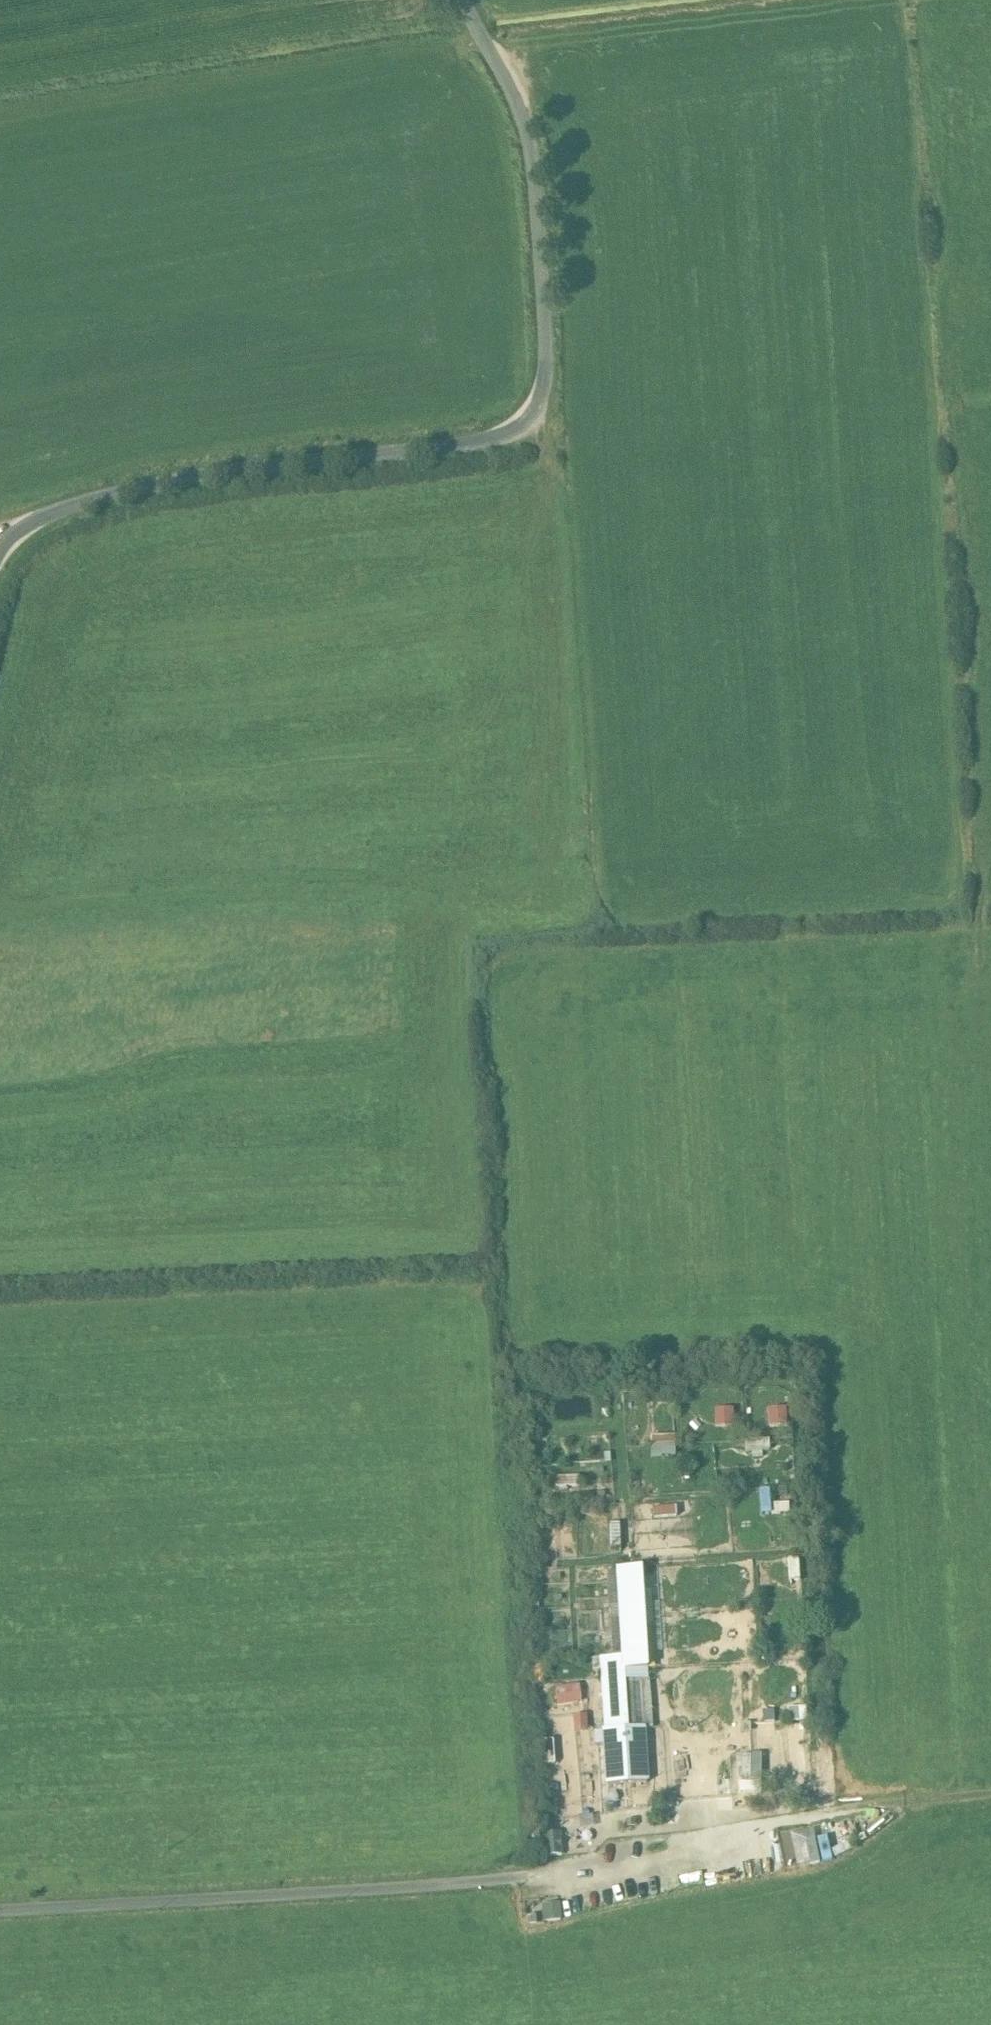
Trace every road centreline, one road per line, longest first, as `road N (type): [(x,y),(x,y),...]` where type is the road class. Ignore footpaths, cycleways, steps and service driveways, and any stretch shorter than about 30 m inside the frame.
road 1 (unclassified): [(0,550),(27,523),(184,477),(485,441),(520,425),(543,399),(529,128),(468,0)]

